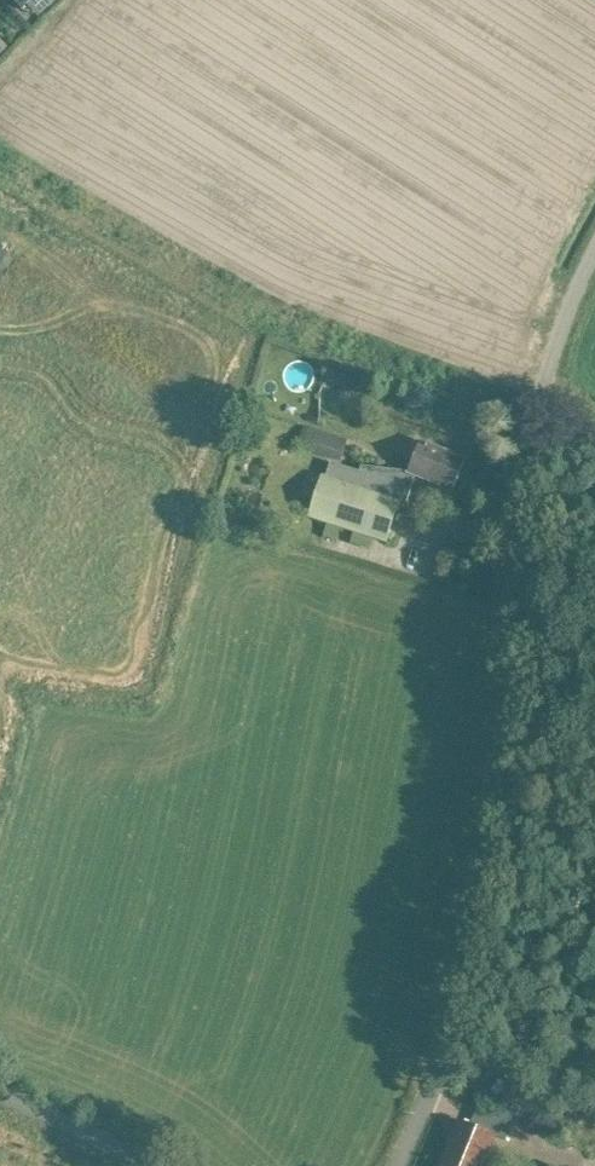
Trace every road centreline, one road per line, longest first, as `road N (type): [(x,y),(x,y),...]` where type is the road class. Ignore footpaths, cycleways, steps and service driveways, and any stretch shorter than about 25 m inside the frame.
road 1 (unclassified): [(397,1165),(450,1032),(478,920),(516,685),(527,462),(540,403)]
road 2 (unclassified): [(163,1165),(140,1148),(0,1091)]
road 3 (unclassified): [(540,403),(594,250)]

